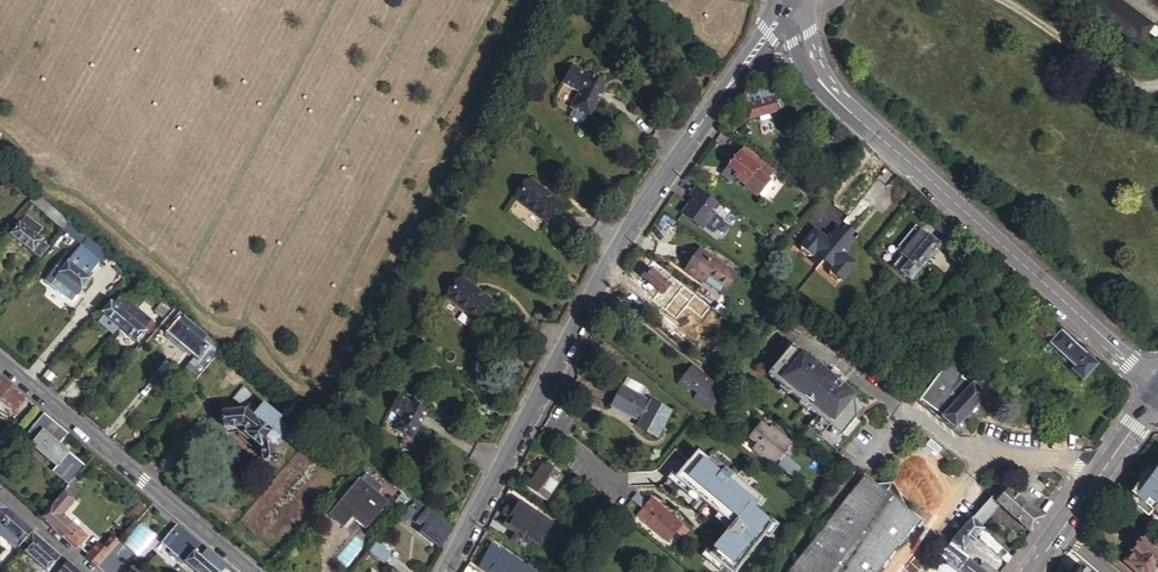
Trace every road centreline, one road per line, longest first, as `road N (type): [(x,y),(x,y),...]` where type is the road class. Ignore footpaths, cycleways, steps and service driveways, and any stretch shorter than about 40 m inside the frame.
road 1 (residential): [(745,58),(602,270),(444,571)]
road 2 (tertiary): [(1157,395),(812,72)]
road 3 (residential): [(0,360),(251,571)]
road 4 (secondary): [(1033,571),(1157,395)]
road 5 (residential): [(92,571),(0,492)]

